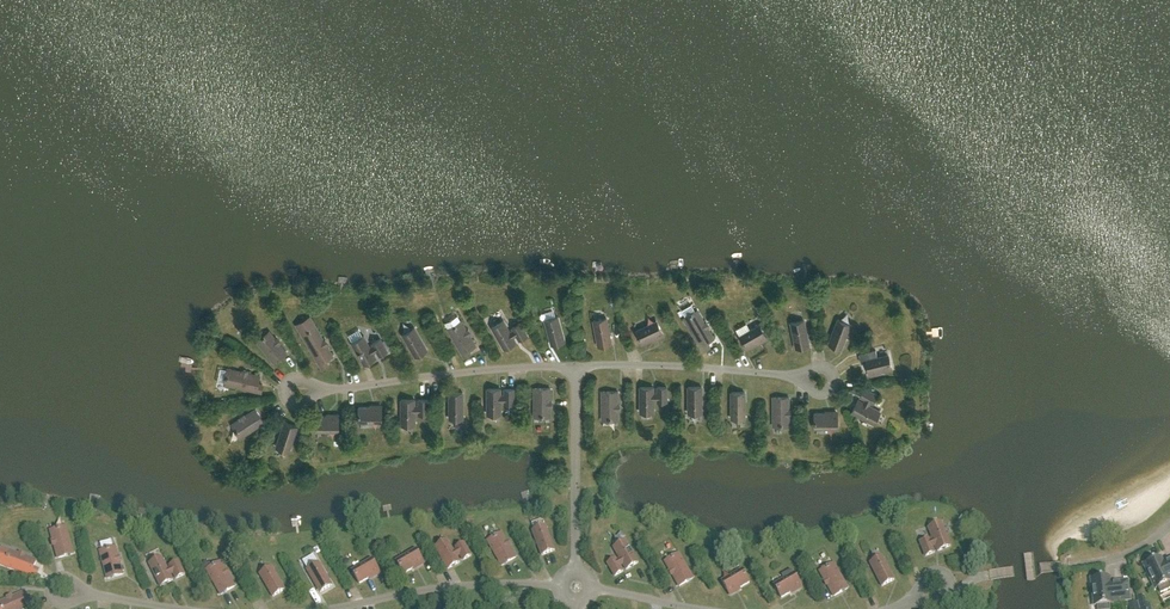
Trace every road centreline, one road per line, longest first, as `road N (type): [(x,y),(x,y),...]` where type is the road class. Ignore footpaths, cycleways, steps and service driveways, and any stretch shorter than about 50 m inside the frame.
road 1 (residential): [(331,387),(576,366)]
road 2 (residential): [(560,586),(457,586),(330,608)]
road 3 (residential): [(793,377),(576,366)]
road 4 (residential): [(577,570),(576,366)]

